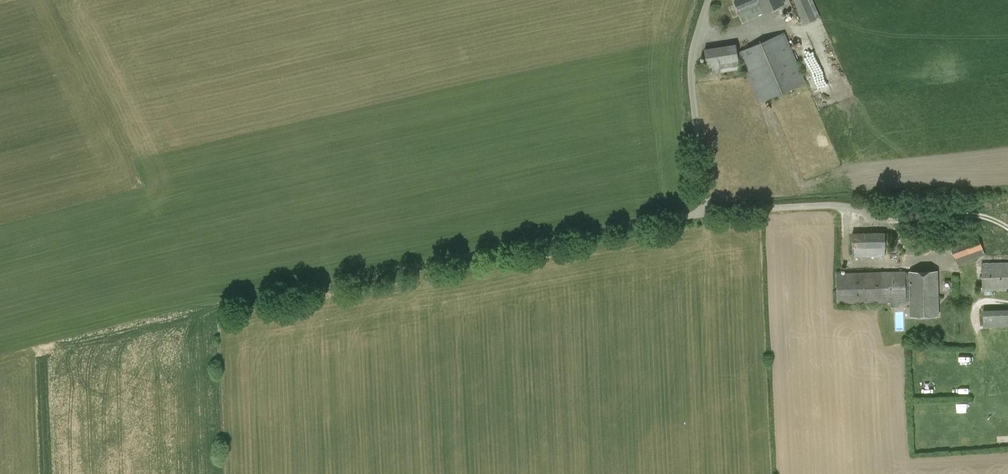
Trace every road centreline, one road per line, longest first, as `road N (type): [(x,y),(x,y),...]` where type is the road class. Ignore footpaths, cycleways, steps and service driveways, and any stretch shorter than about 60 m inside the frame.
road 1 (residential): [(944,260),(918,260),(863,212),(710,208),(702,190),(693,66),(710,0)]
road 2 (track): [(1007,227),(966,216),(881,222)]

